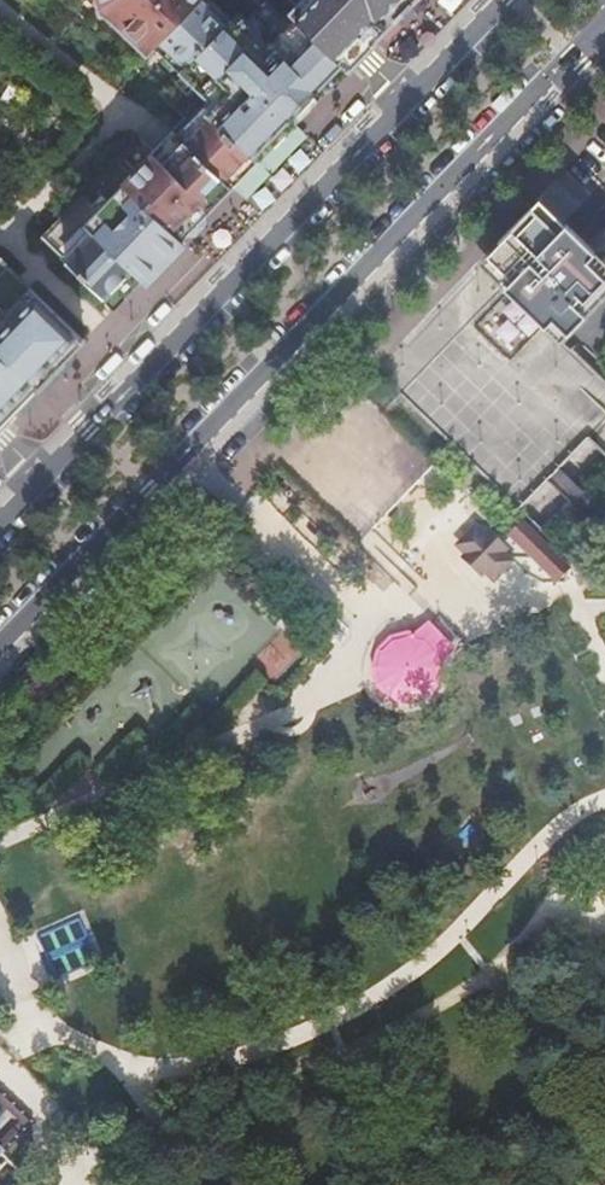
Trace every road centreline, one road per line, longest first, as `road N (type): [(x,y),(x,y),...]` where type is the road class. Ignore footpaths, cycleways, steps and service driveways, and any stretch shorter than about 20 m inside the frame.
road 1 (secondary): [(0,657),(604,37)]
road 2 (secondary): [(403,90),(38,472)]
road 3 (secondary): [(491,0),(403,90)]
road 4 (residential): [(403,90),(315,0)]

